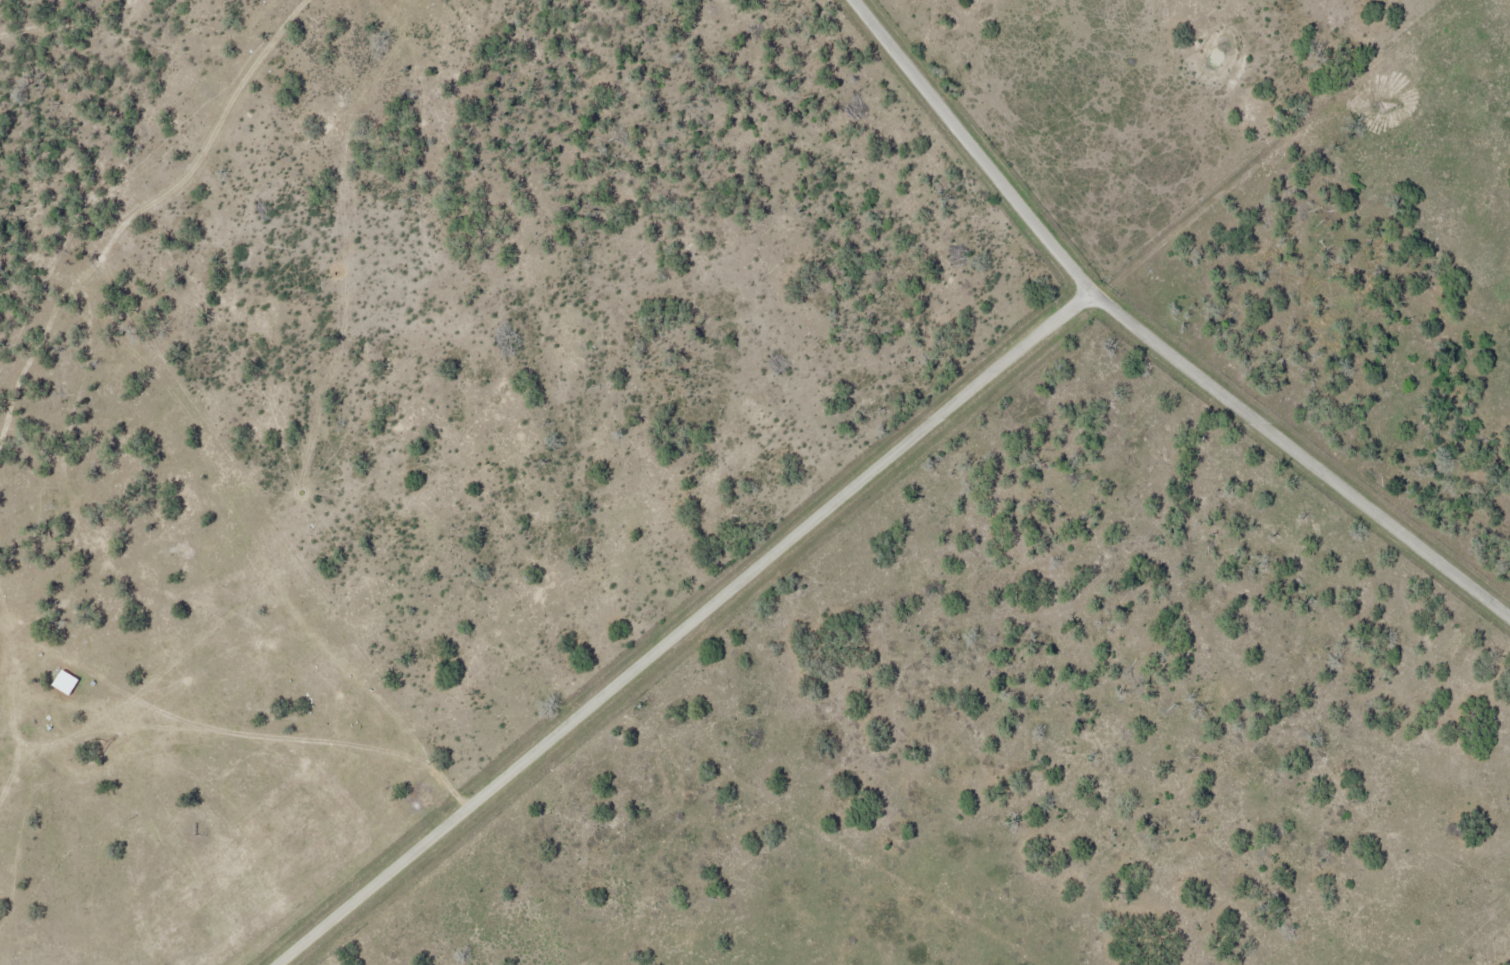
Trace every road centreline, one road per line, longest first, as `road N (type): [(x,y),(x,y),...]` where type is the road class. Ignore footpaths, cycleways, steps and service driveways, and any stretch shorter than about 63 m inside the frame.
road 1 (residential): [(285,964),(1101,289)]
road 2 (residential): [(863,0),(1087,276),(1509,610)]

